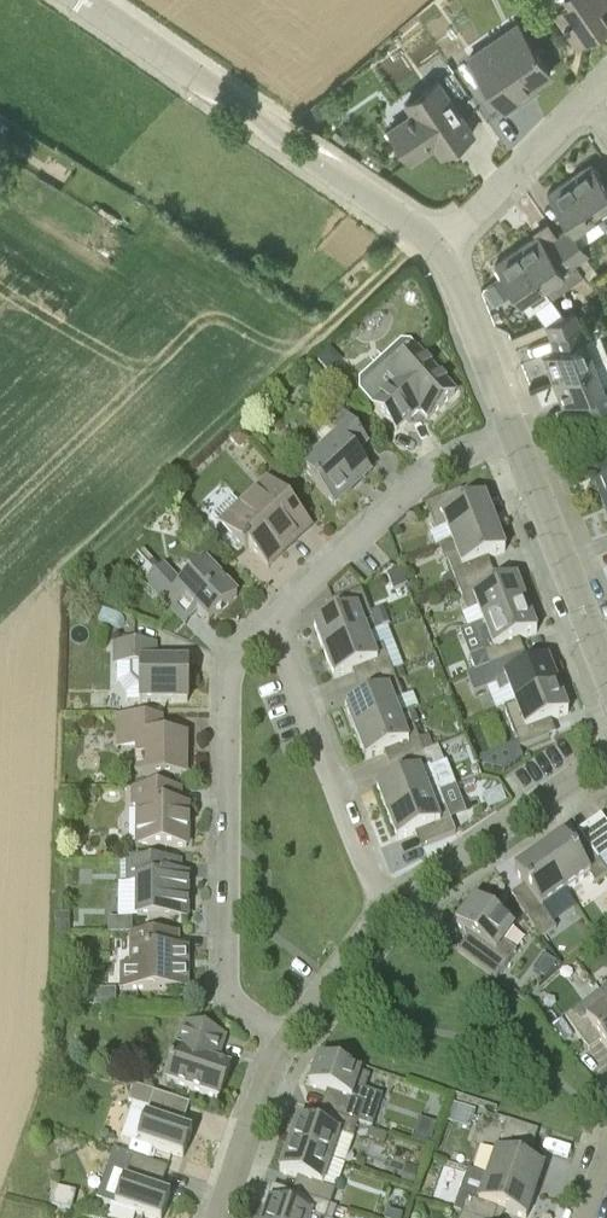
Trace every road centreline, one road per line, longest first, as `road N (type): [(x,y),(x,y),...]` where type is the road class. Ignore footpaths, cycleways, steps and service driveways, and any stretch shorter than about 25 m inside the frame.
road 1 (track): [(424,234),(76,566)]
road 2 (residential): [(289,1039),(238,1005),(227,985),(229,682),(240,650),(273,619)]
road 3 (residential): [(438,249),(84,0)]
road 4 (residential): [(388,904),(273,619)]
road 5 (residential): [(273,619),(434,469),(512,430)]
road 6 (residential): [(388,904),(606,755)]
road 7 (residential): [(606,665),(512,430)]
road 8 (residential): [(438,249),(589,95)]
road 9 (residential): [(512,430),(438,249)]
road 10 (residential): [(219,1217),(289,1039)]
road 11 (residential): [(289,1039),(388,904)]

